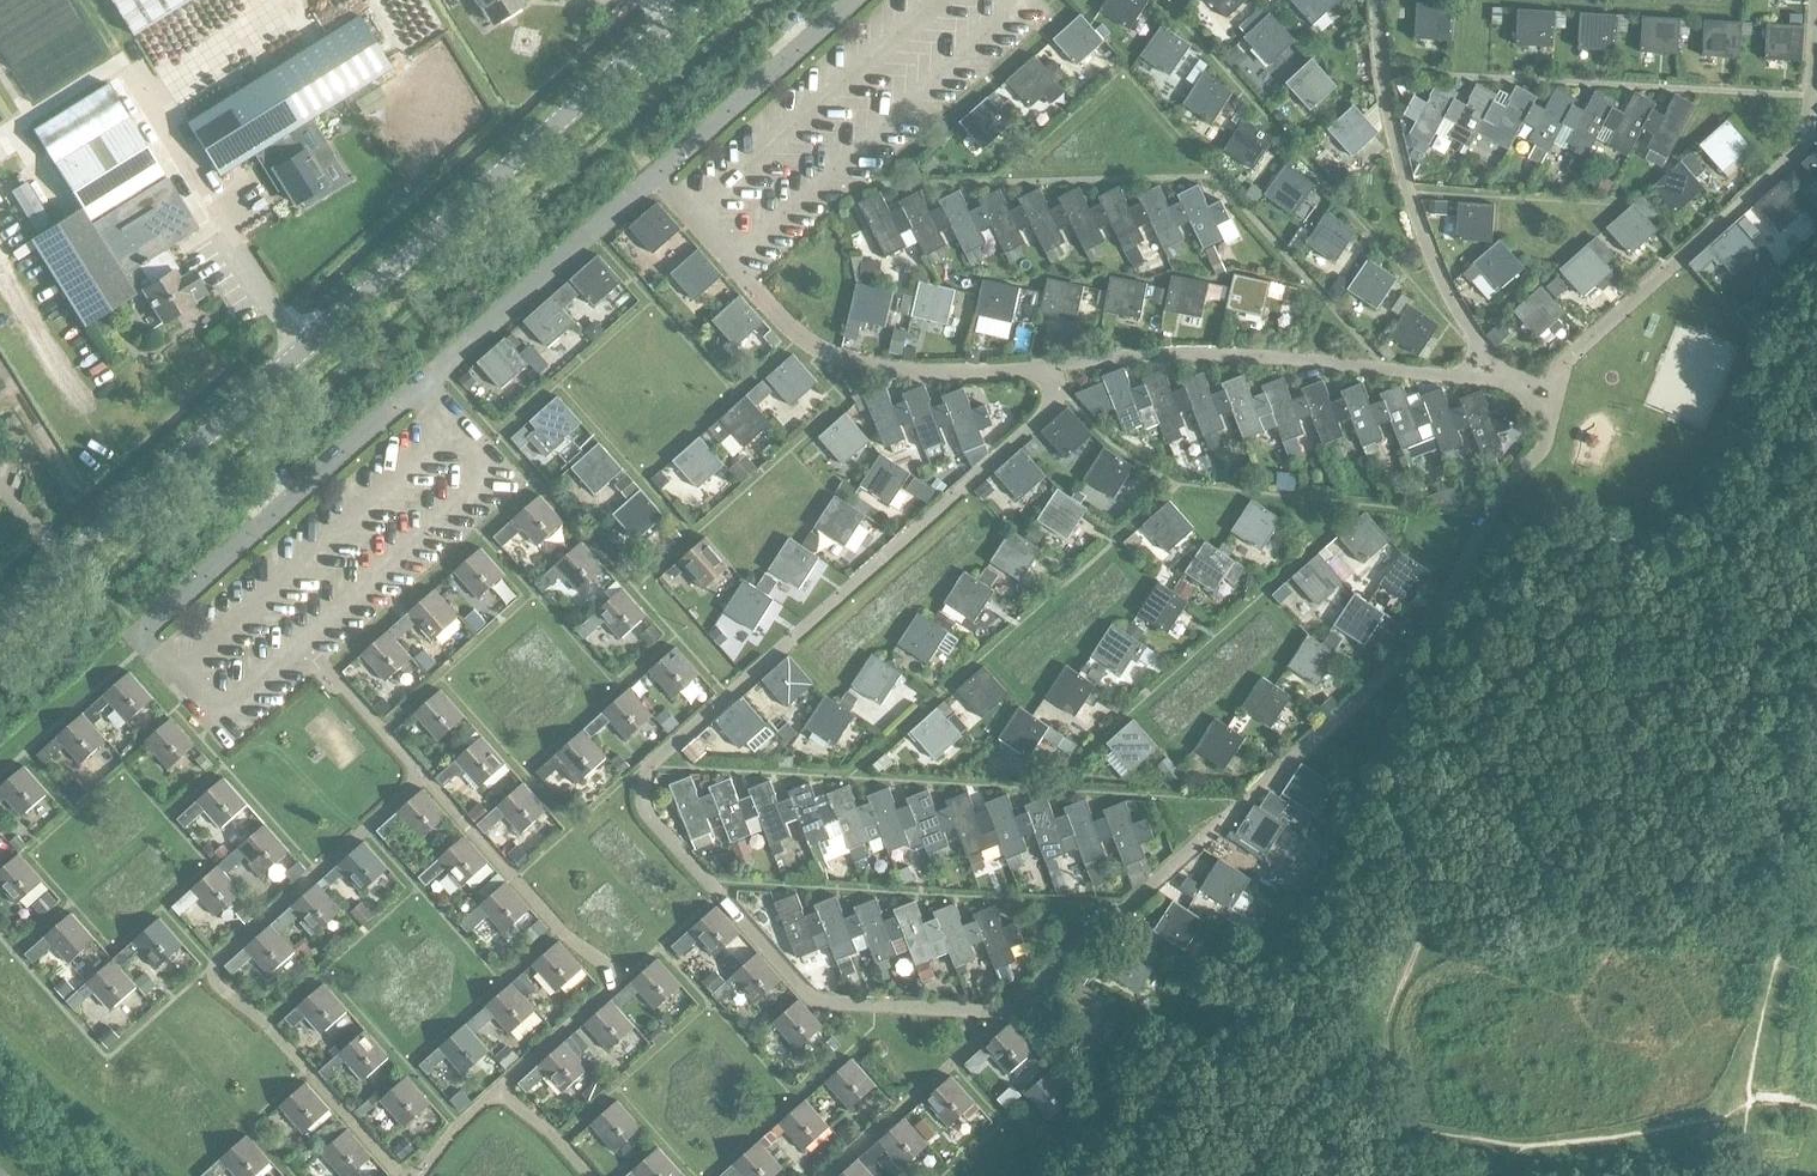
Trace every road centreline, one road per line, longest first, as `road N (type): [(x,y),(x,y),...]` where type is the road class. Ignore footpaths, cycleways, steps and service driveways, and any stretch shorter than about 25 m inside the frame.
road 1 (tertiary): [(0,619),(694,0)]
road 2 (track): [(0,65),(31,116),(123,59)]

